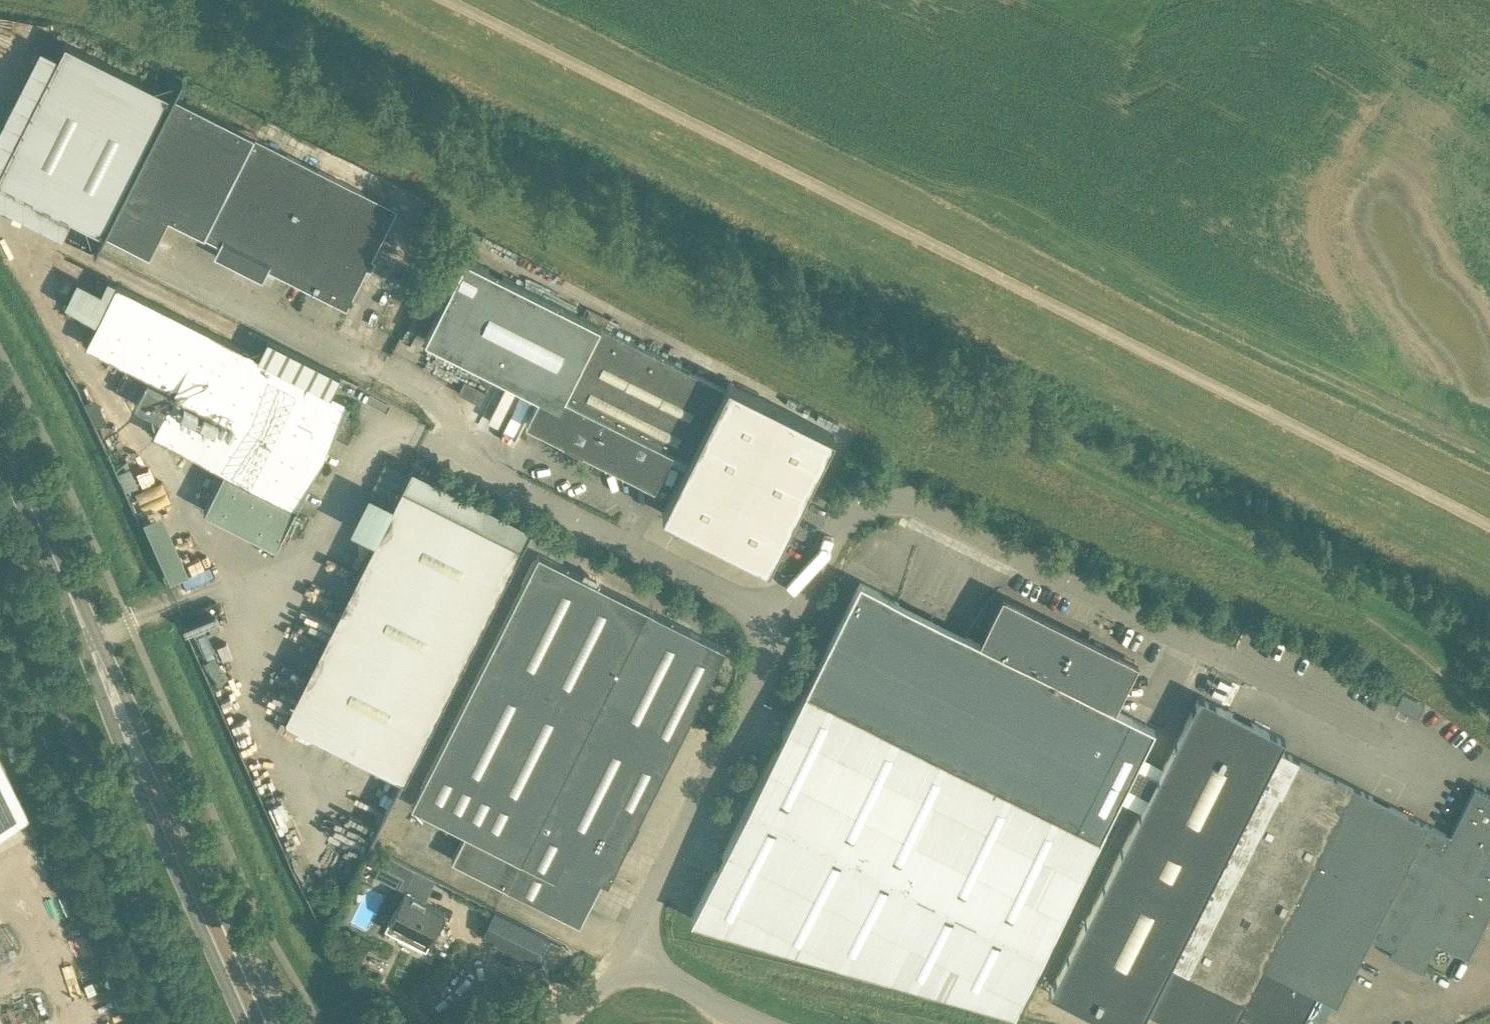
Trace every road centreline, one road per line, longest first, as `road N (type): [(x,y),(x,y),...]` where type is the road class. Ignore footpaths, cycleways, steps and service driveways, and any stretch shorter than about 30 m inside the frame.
road 1 (secondary): [(258,1023),(0,446)]
road 2 (unclassified): [(786,617),(829,533),(857,508),(885,503),(916,509),(1227,657)]
road 3 (unclassified): [(786,617),(491,470),(402,373),(384,367)]
road 4 (unclassified): [(621,959),(786,617)]
road 5 (unclassified): [(621,959),(761,1023)]

